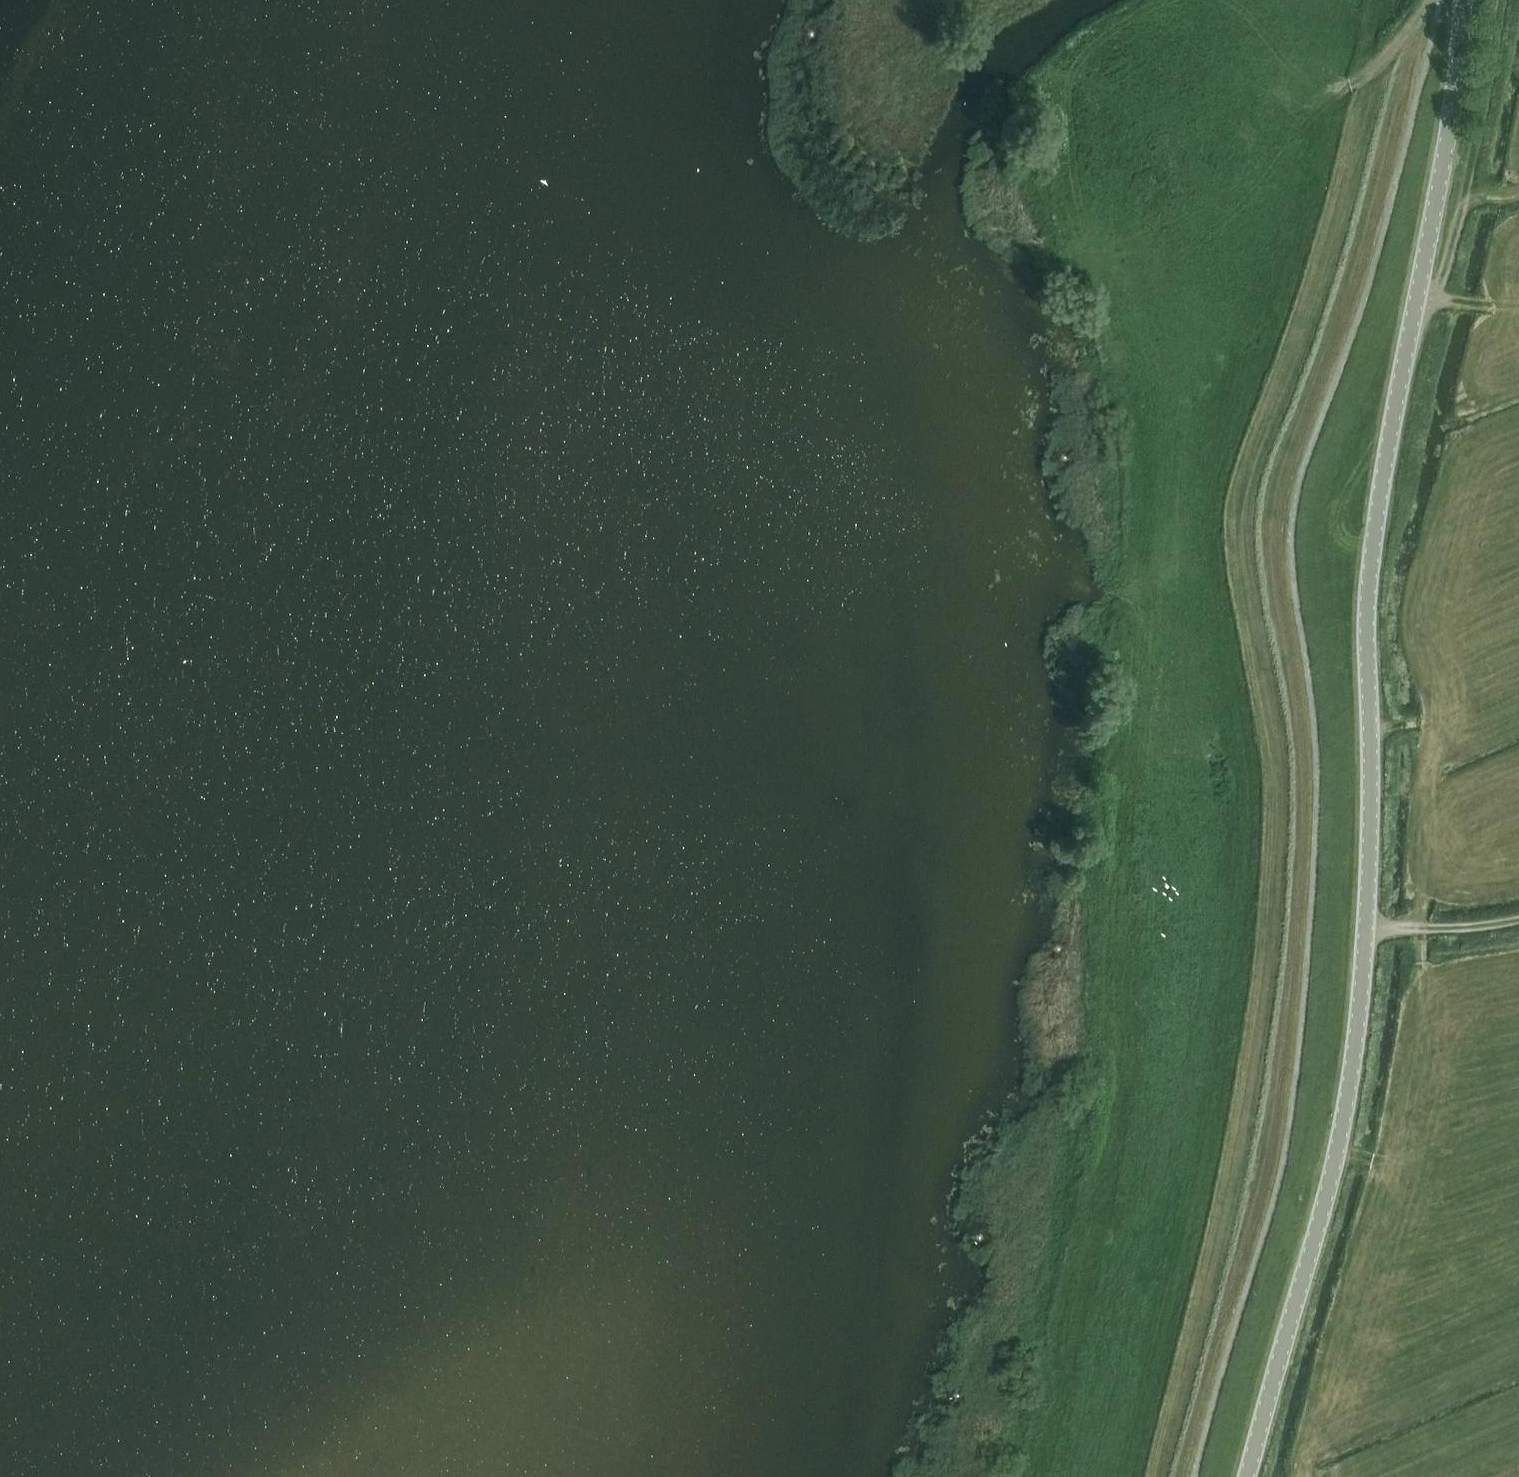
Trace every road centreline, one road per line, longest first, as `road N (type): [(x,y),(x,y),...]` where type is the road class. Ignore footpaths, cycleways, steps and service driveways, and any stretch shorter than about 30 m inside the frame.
road 1 (unclassified): [(1246,1476),(1326,1205),(1348,1087),(1370,859),(1370,567),(1447,145),(1463,0)]
road 2 (track): [(1518,923),(1454,937),(1365,926)]

